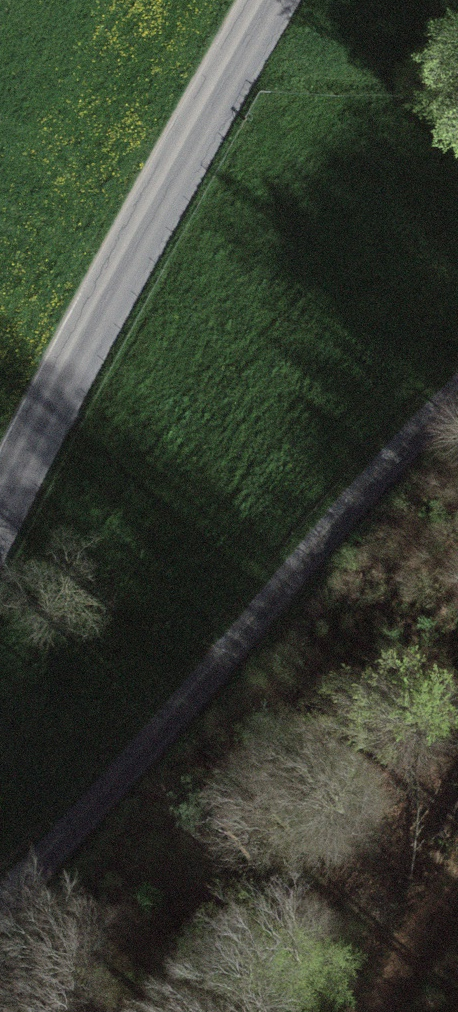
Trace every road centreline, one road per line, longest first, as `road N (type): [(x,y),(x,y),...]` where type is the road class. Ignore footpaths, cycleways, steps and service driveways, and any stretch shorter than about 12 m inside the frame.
road 1 (track): [(0,904),(426,405),(457,378)]
road 2 (unclassified): [(0,512),(270,0)]

